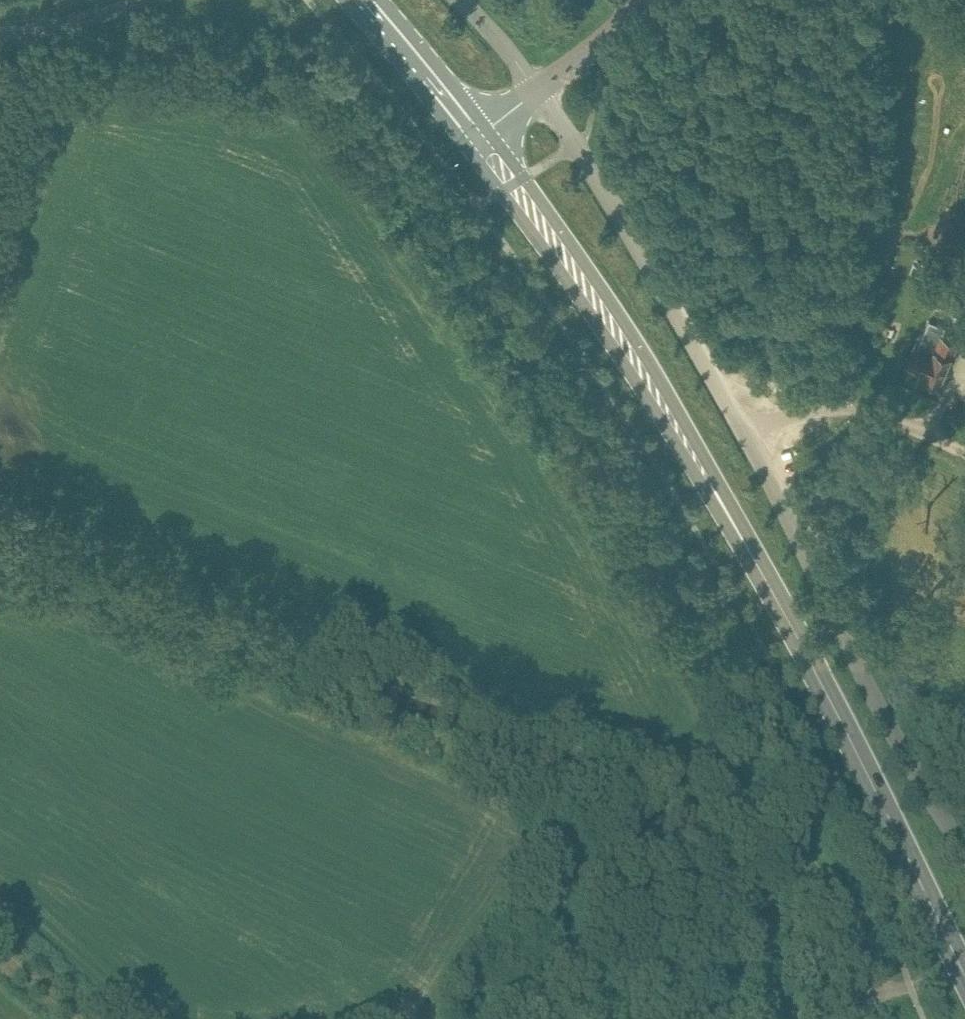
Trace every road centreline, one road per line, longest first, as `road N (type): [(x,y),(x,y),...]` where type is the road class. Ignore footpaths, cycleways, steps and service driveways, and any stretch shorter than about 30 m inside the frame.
road 1 (secondary): [(963,975),(753,556),(583,287),(471,141)]
road 2 (track): [(832,1003),(782,927),(716,873),(495,767),(0,567)]
road 3 (unclassified): [(964,842),(874,696),(752,441),(538,92)]
road 4 (track): [(964,458),(849,411),(798,411),(752,441)]
road 5 (track): [(911,987),(731,1018)]
road 6 (secondary): [(471,141),(360,0)]
road 7 (tertiary): [(538,92),(644,0)]
road 8 (unclassified): [(538,92),(507,50),(453,0)]

